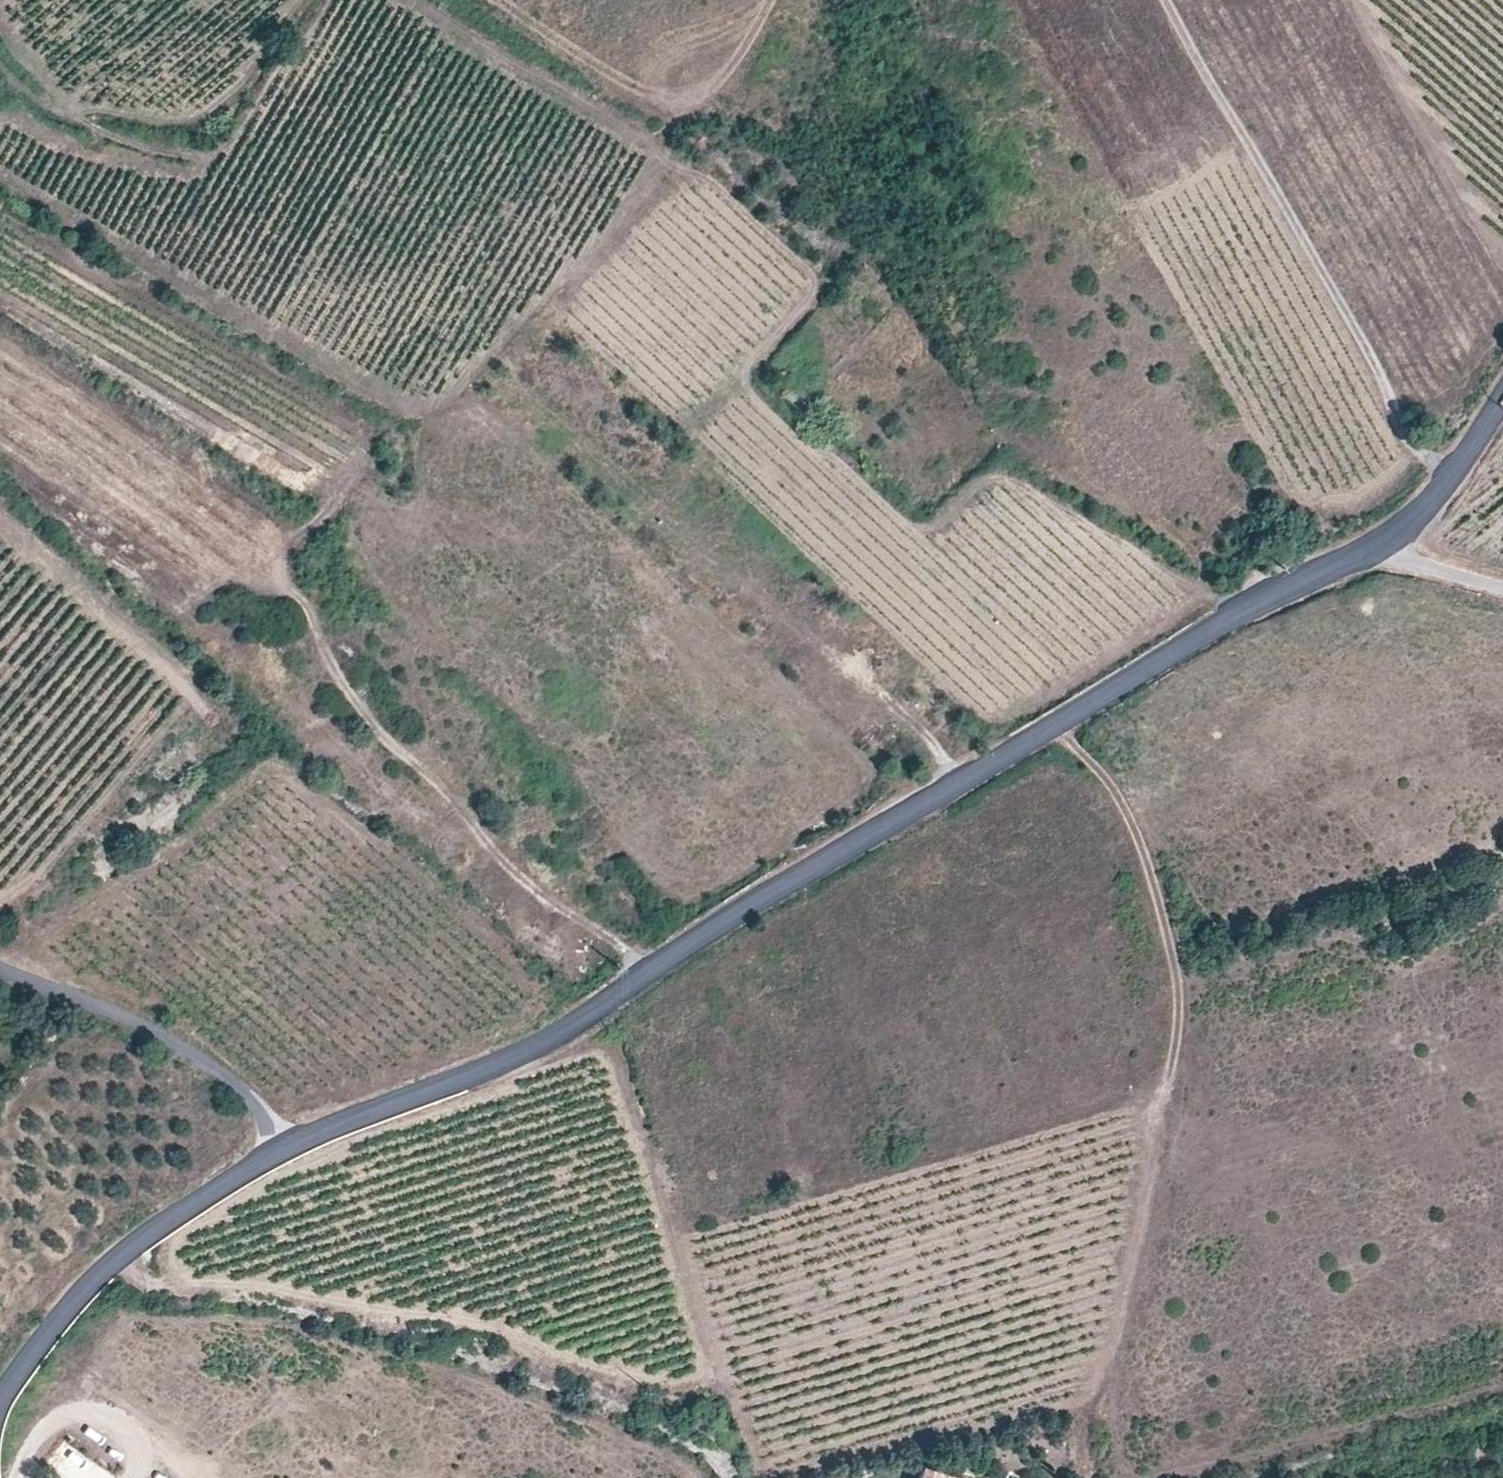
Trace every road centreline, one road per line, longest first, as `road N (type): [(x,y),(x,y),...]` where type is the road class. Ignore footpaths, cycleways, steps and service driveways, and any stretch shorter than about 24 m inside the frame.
road 1 (tertiary): [(1379,550),(1226,623),(556,1039),(460,1086),(353,1122),(245,1176),(121,1262),(57,1331),(0,1411)]
road 2 (track): [(1451,479),(1400,433),(1389,380),(1170,0)]
road 3 (track): [(288,1151),(107,992),(0,957)]
road 4 (tertiary): [(1502,404),(1423,513),(1379,550)]
road 5 (unclassified): [(1502,587),(1379,550)]

